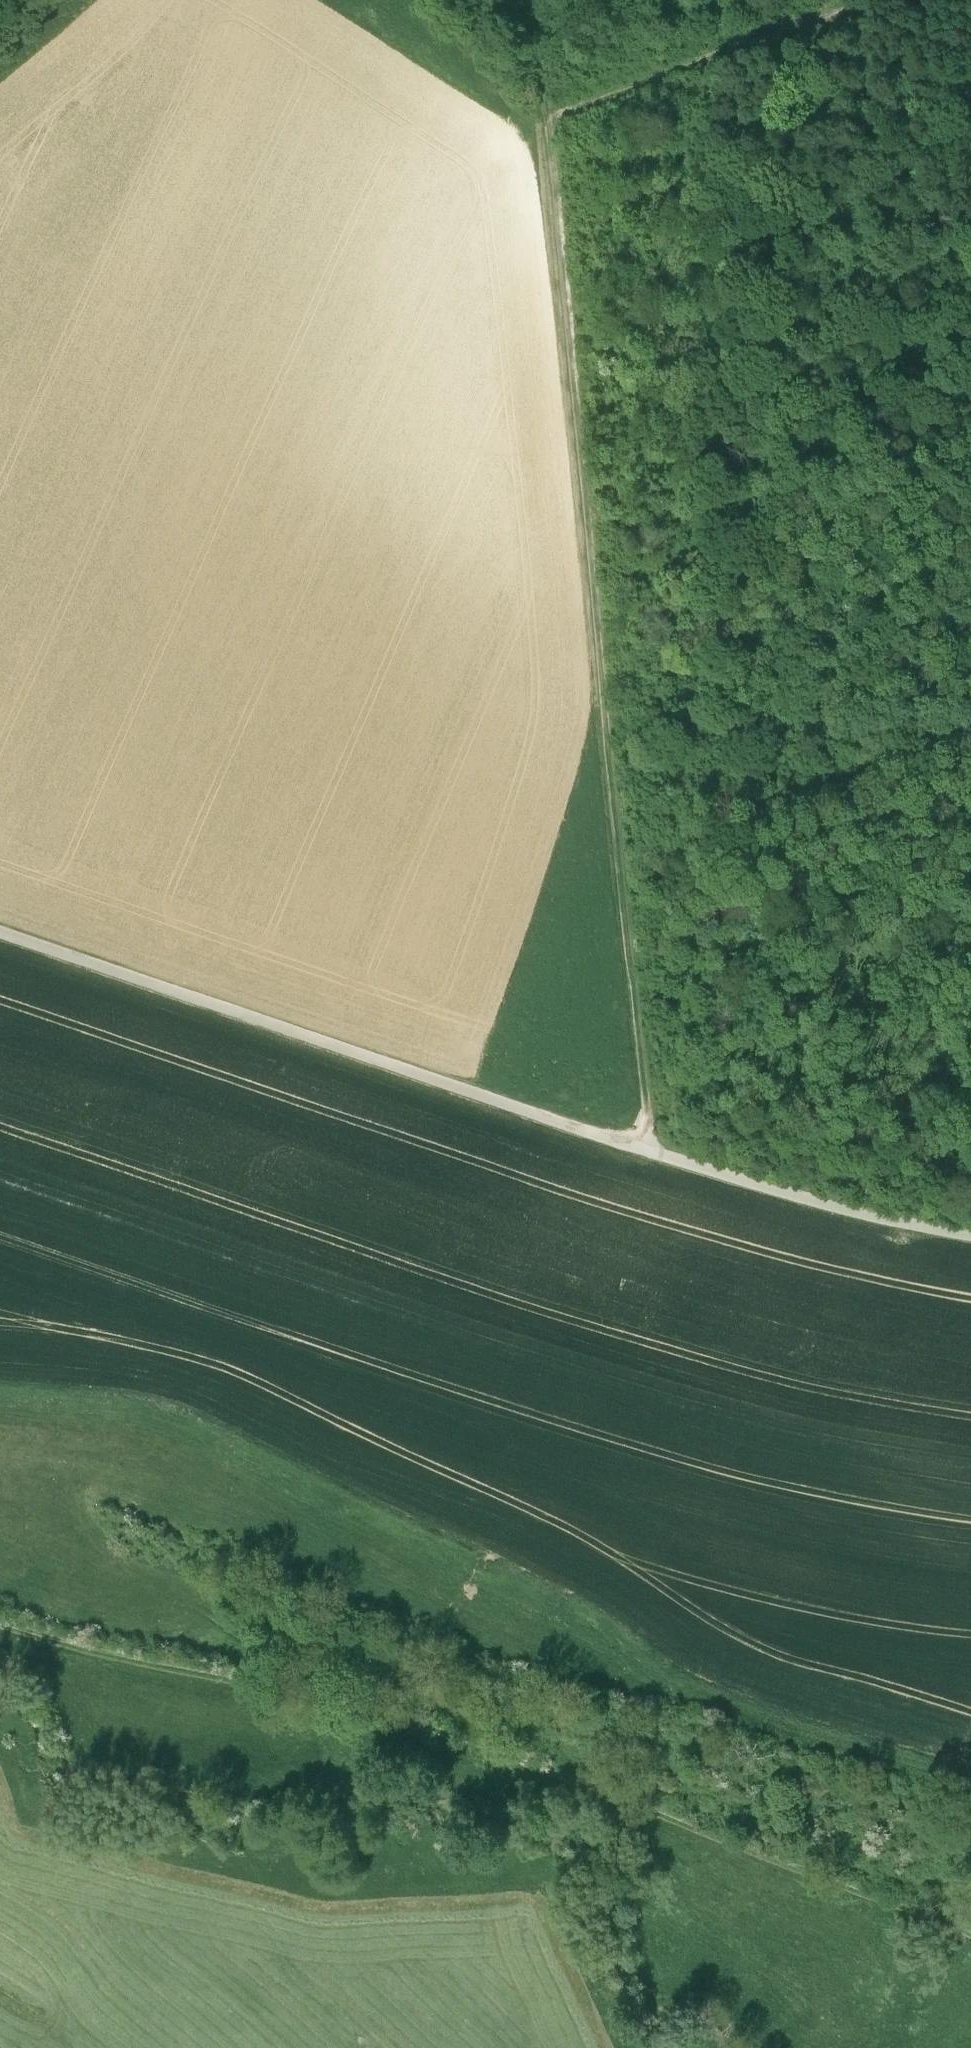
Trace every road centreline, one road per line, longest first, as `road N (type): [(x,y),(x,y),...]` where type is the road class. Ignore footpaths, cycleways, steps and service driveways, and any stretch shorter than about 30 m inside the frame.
road 1 (track): [(532,0),(645,1143)]
road 2 (unclassified): [(0,926),(665,1150),(878,1215),(970,1233)]

